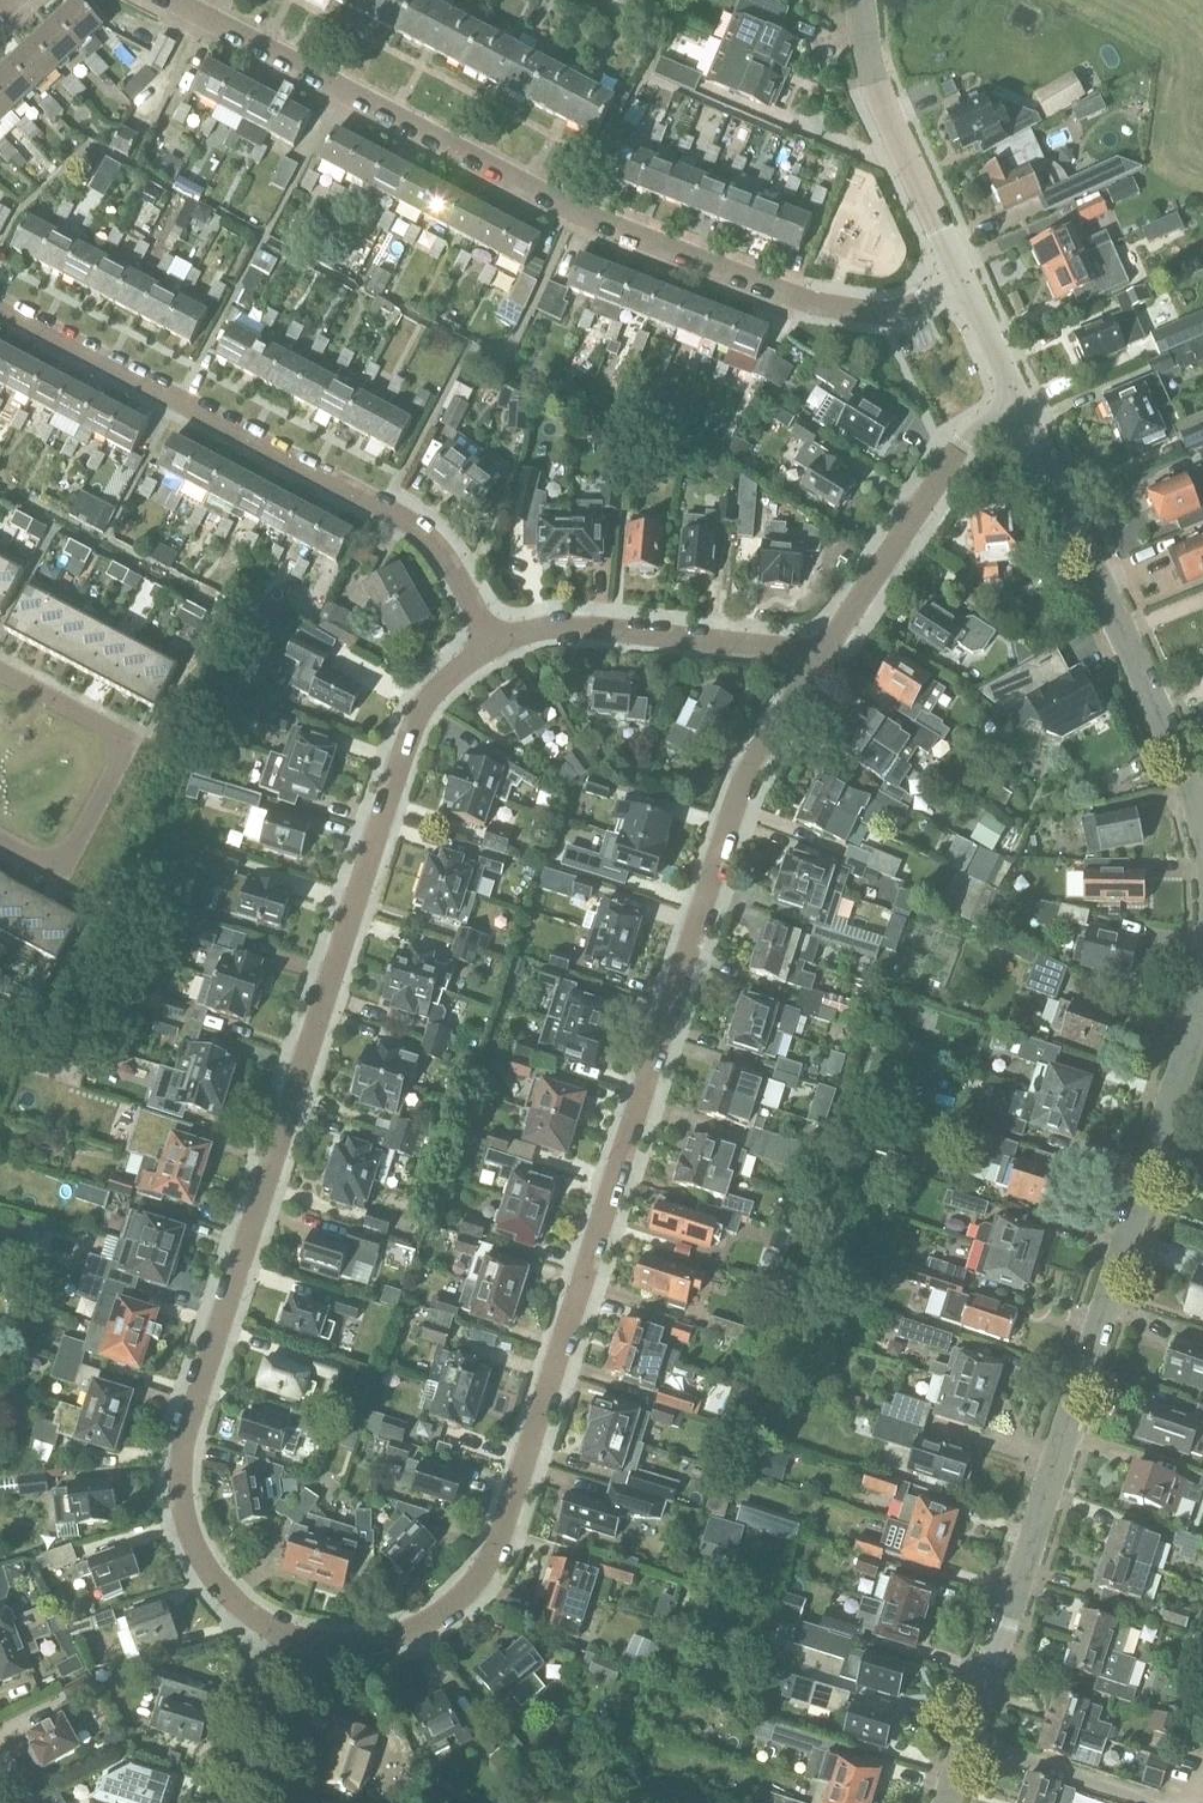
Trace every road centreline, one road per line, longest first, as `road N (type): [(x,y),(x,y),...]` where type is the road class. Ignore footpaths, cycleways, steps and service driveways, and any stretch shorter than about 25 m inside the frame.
road 1 (residential): [(296,1637),(392,1650),(445,1619),(479,1574),(749,793),(805,678)]
road 2 (residential): [(487,636),(436,673),(416,715),(174,1467),(190,1550),(222,1595),(296,1637)]
road 3 (residential): [(168,0),(580,215),(827,305),(883,316),(957,281)]
road 4 (residential): [(947,1802),(1202,979)]
road 5 (residential): [(487,636),(437,545),(0,313)]
road 6 (residential): [(1202,825),(1016,401)]
road 7 (residential): [(0,841),(60,874),(131,736),(0,667)]
road 8 (residential): [(805,678),(955,449),(1016,401)]
road 9 (residential): [(805,678),(755,646),(659,634),(487,636)]
road 10 (residential): [(957,281),(865,74),(852,0)]
road 11 (residential): [(244,1802),(296,1637)]
road 12 (residential): [(1016,401),(957,281)]

